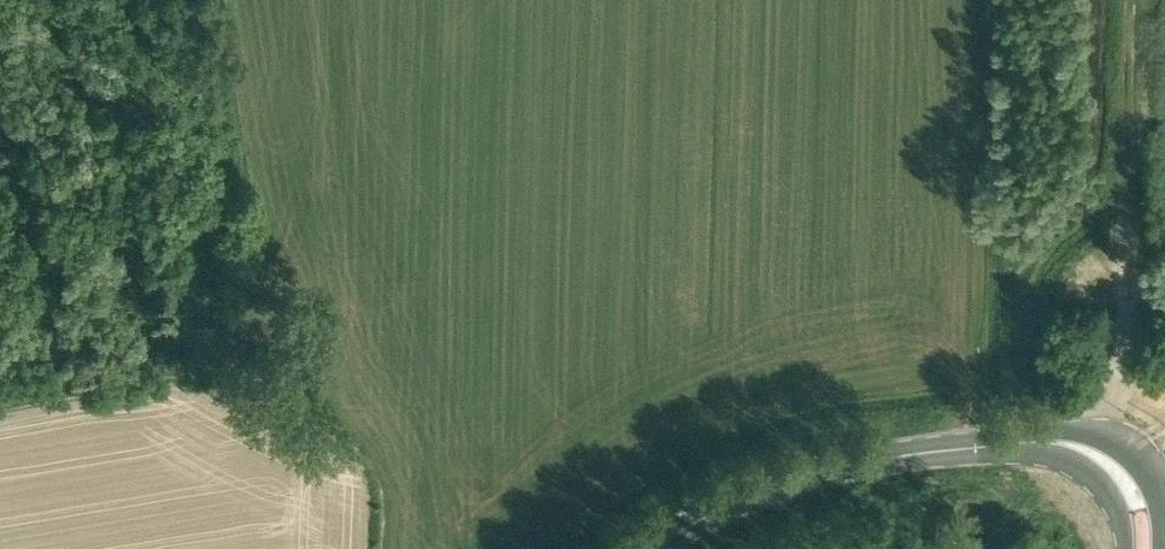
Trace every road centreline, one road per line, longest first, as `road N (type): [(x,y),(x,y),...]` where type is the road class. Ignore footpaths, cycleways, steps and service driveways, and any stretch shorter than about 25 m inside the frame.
road 1 (secondary): [(652,548),(708,515),(866,461),(1041,444),(1076,448),(1113,466)]

